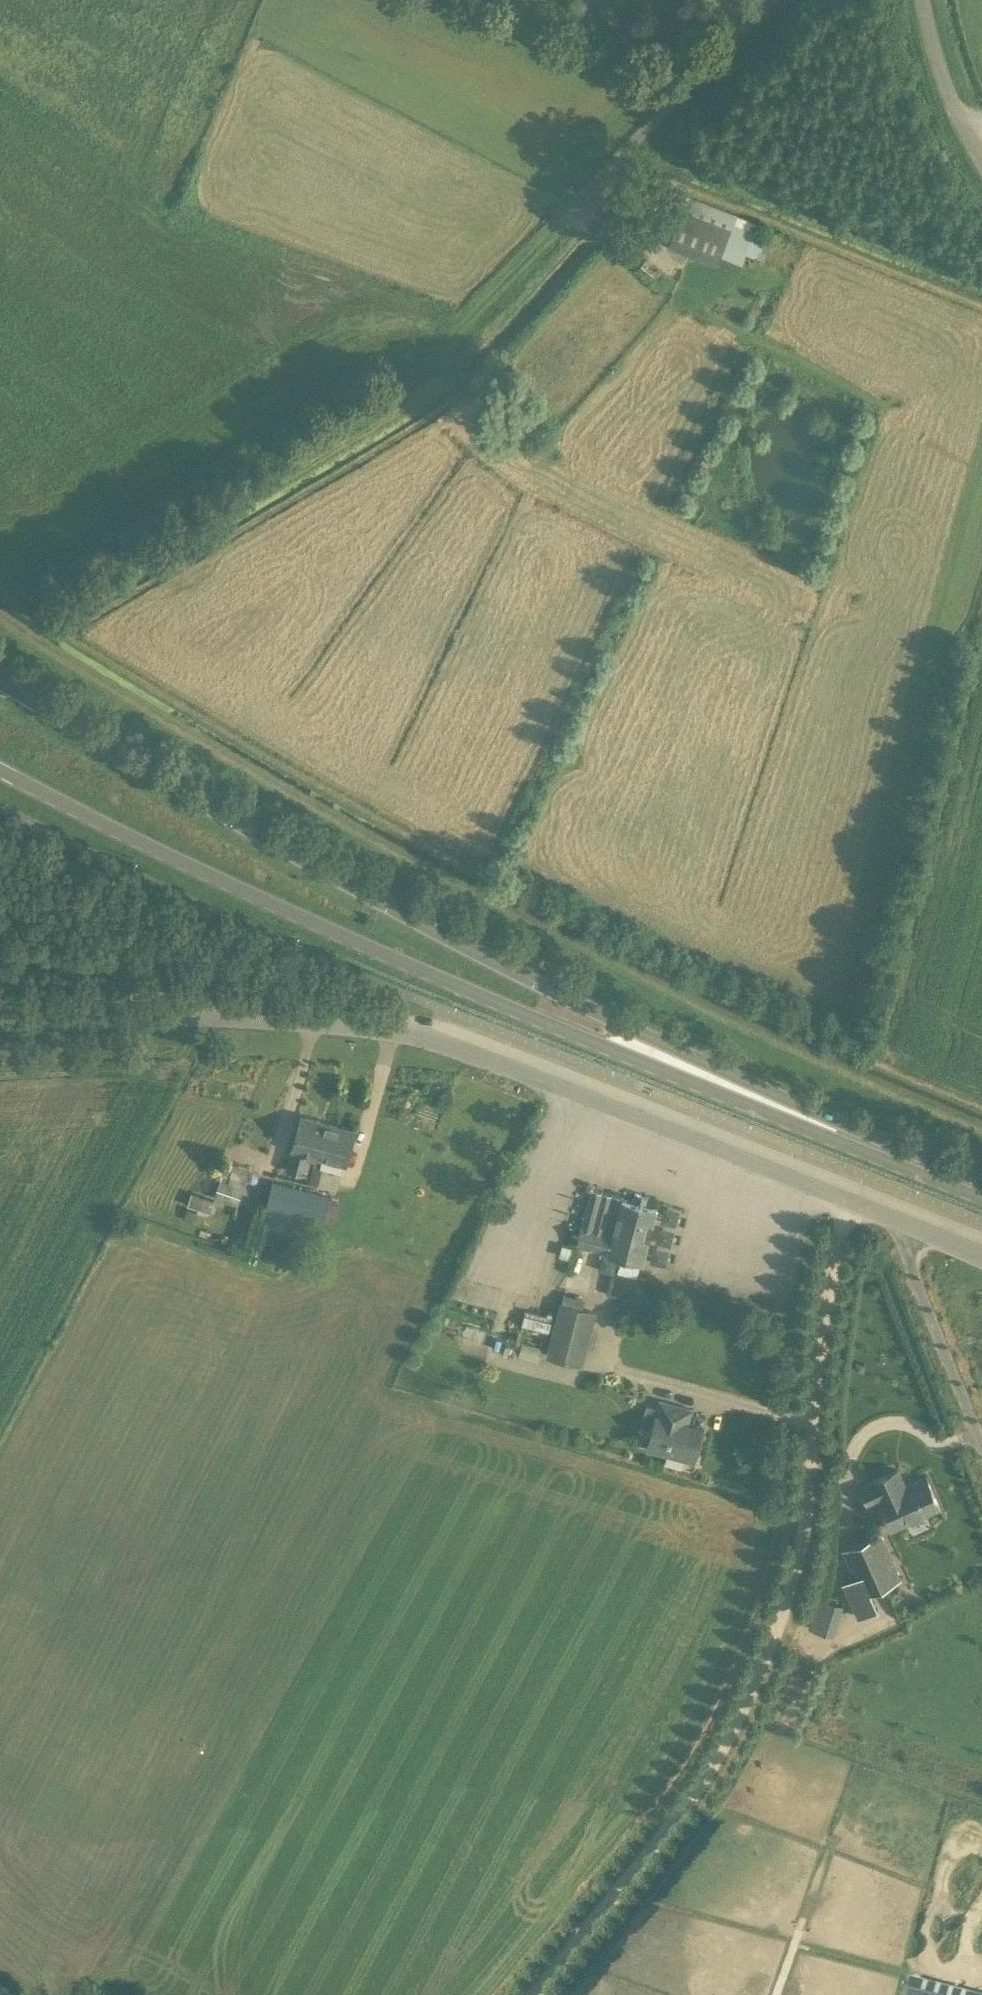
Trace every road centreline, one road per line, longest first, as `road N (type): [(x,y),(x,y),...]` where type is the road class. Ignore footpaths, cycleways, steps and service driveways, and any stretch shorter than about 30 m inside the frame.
road 1 (unclassified): [(906,1225),(394,1028),(229,1012),(0,1017)]
road 2 (track): [(850,1202),(824,1322),(797,1568),(748,1703),(714,1769),(536,1994)]
road 3 (primary): [(739,1091),(391,909),(0,682)]
road 4 (primary): [(0,770),(439,979),(739,1091)]
road 5 (unclassified): [(562,222),(774,0)]
road 6 (primary): [(739,1091),(981,1186)]
road 7 (residential): [(981,1447),(915,1280),(906,1225)]
road 8 (track): [(562,222),(453,333),(450,368),(467,396)]
road 9 (unclassified): [(981,161),(946,89),(922,0)]

